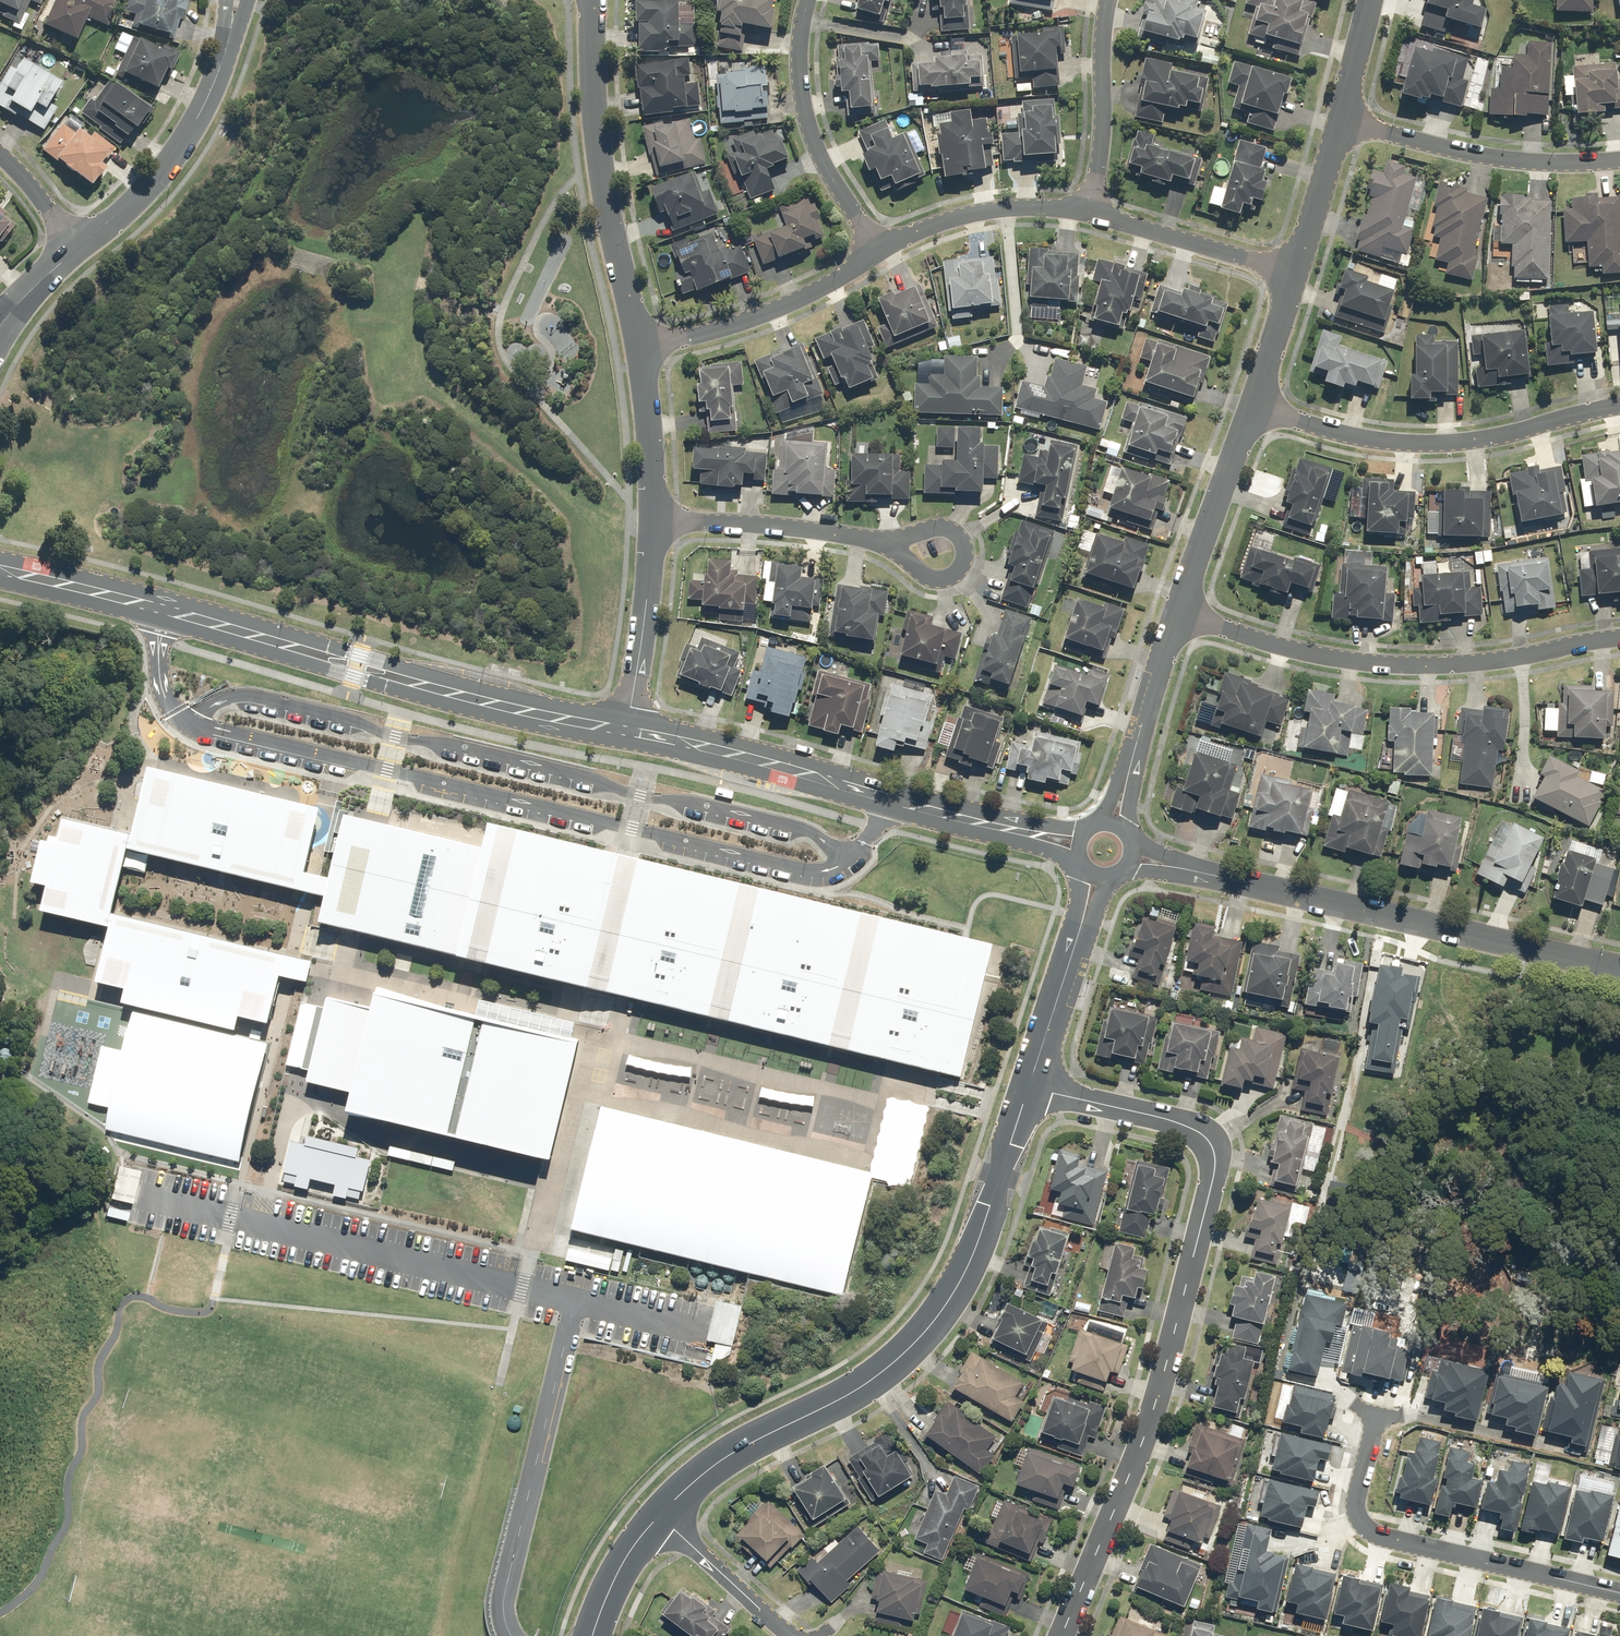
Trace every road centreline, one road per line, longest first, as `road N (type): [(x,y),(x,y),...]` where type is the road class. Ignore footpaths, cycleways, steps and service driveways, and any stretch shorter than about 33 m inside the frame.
road 1 (residential): [(1030,1086),(1204,1134),(1215,1171),(1155,1399),(1061,1635)]
road 2 (tertiary): [(658,1516),(713,1464),(896,1362),(947,1303),(969,1265),(1030,1086)]
road 3 (residential): [(1171,864),(1619,971)]
road 4 (residential): [(1180,611),(1269,644),(1383,665),(1464,665),(1619,639)]
road 5 (secondary): [(629,732),(1036,832)]
road 6 (residential): [(1251,403),(1345,434),(1429,443),(1476,440),(1619,405)]
road 7 (residential): [(1619,1595),(1368,1528),(1356,1495),(1374,1420)]
road 8 (residential): [(592,0),(599,173),(643,351)]
road 9 (tertiary): [(80,242),(155,183),(192,128),(220,71),(236,0)]
road 10 (secondary): [(0,570),(279,642)]
road 11 (residential): [(1339,122),(1498,159),(1619,161)]
road 12 (residential): [(811,0),(800,66),(808,124),(879,251)]
road 13 (residential): [(643,351),(791,304),(879,251)]
road 14 (residential): [(655,519),(891,543)]
road 15 (residential): [(879,251),(965,216),(1007,208),(1092,213)]
road 16 (tertiary): [(1180,611),(1251,403)]
road 17 (residential): [(655,519),(629,732)]
road 18 (residential): [(1108,0),(1092,213)]
road 19 (residential): [(1092,213),(1296,274)]
road 20 (secondary): [(437,686),(629,732)]
road 21 (tertiary): [(1123,786),(1180,611)]
road 22 (residential): [(796,1635),(658,1516)]
road 23 (tertiary): [(1030,1086),(1084,915)]
road 24 (residential): [(643,351),(655,519)]
road 25 (secondary): [(437,686),(354,673),(279,642)]
road 26 (secondary): [(279,642),(359,655),(437,686)]
road 27 (tertiary): [(1296,274),(1339,122)]
road 28 (residential): [(891,543),(935,529),(962,539),(956,572),(927,578),(912,568)]
road 29 (tertiary): [(592,1635),(625,1561),(658,1516)]
road 30 (tertiary): [(1251,403),(1296,274)]
road 31 (tertiary): [(1339,122),(1371,0)]

